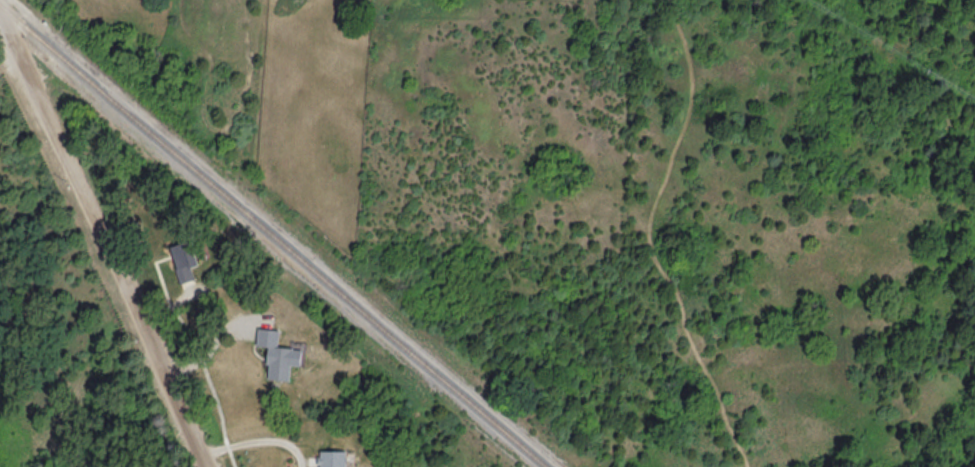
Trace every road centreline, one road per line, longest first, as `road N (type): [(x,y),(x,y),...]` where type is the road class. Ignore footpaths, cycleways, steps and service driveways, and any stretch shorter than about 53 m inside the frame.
road 1 (residential): [(0,16),(208,466)]

